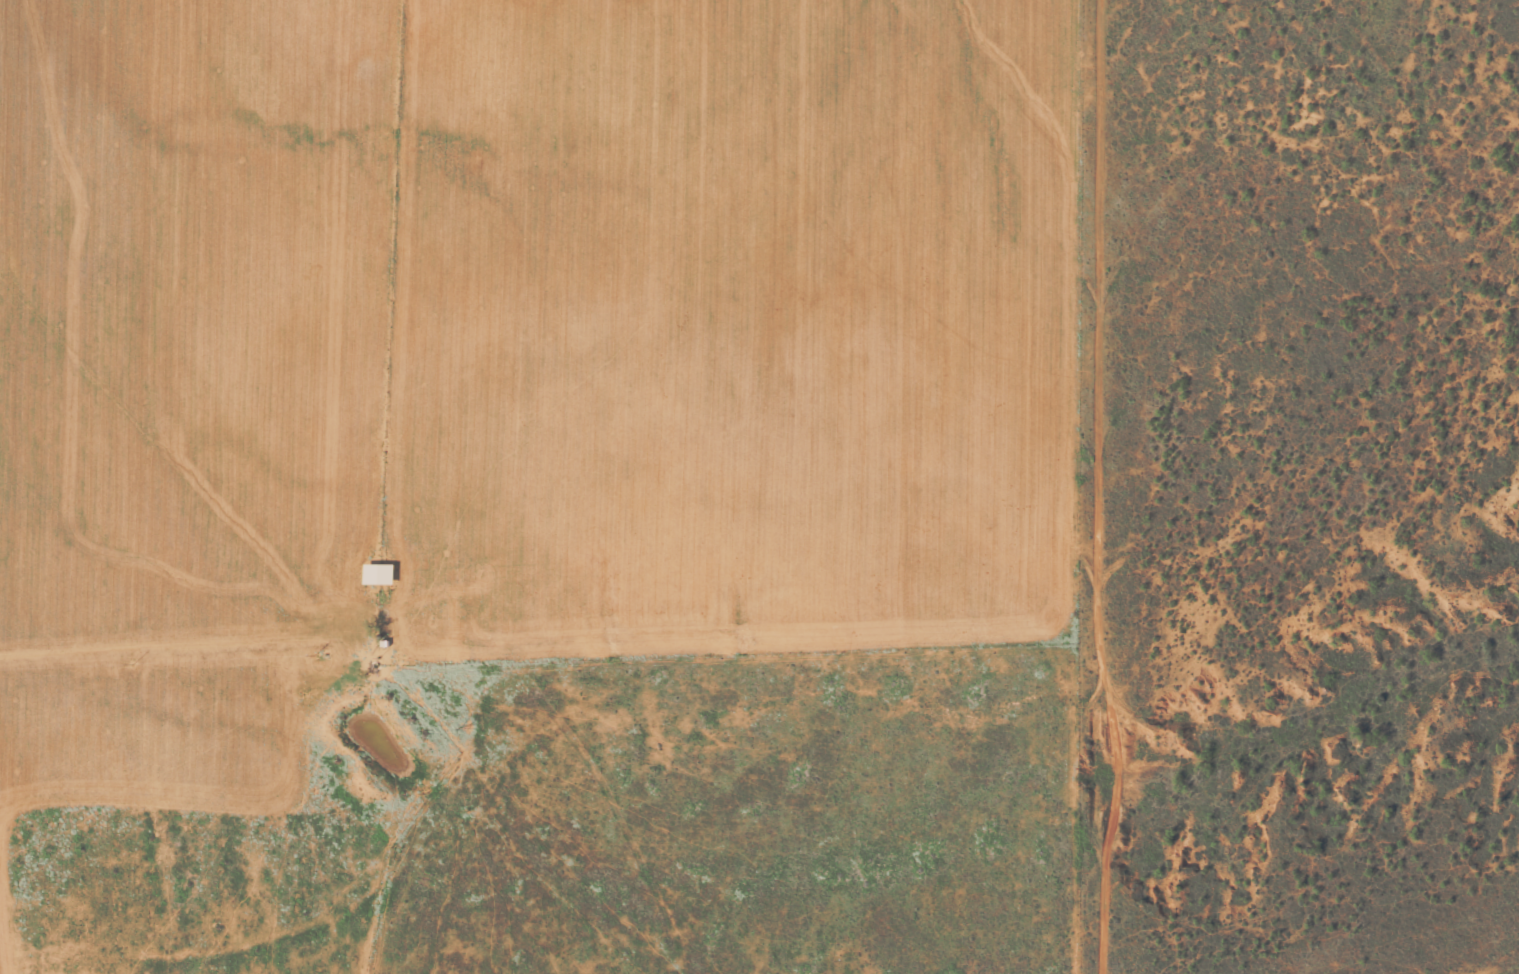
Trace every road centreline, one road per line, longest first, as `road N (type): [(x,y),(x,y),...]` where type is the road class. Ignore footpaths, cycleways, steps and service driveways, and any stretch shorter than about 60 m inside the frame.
road 1 (residential): [(0,716),(100,714),(262,730),(321,694)]

